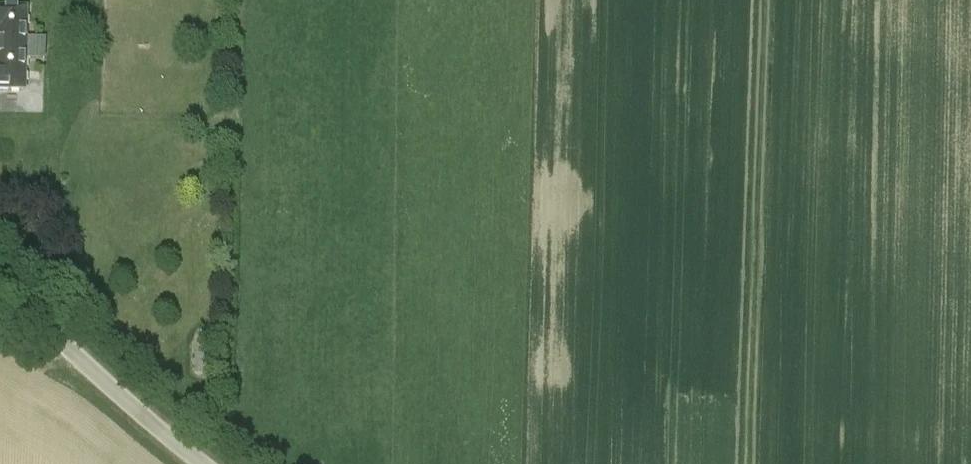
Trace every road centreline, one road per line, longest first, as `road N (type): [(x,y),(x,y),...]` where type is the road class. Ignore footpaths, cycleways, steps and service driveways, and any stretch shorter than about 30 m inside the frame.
road 1 (unclassified): [(200,463),(0,283)]

